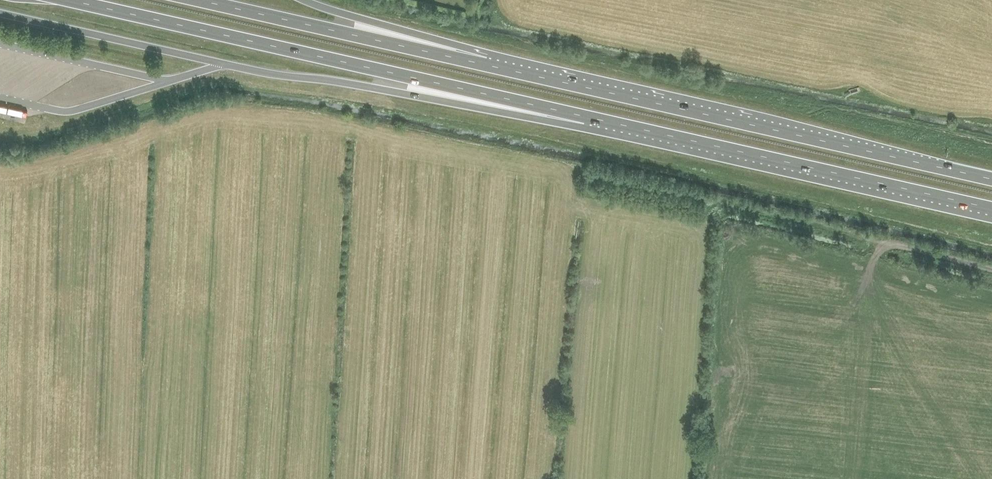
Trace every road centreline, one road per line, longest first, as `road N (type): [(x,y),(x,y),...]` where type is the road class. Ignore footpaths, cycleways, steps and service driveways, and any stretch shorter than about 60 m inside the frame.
road 1 (trunk): [(69,0),(584,117)]
road 2 (trunk): [(991,180),(486,65)]
road 3 (trunk): [(584,117),(991,208)]
road 4 (trunk): [(223,65),(584,117)]
road 5 (trunk): [(486,65),(200,0)]
road 6 (trunk): [(486,65),(303,0)]

